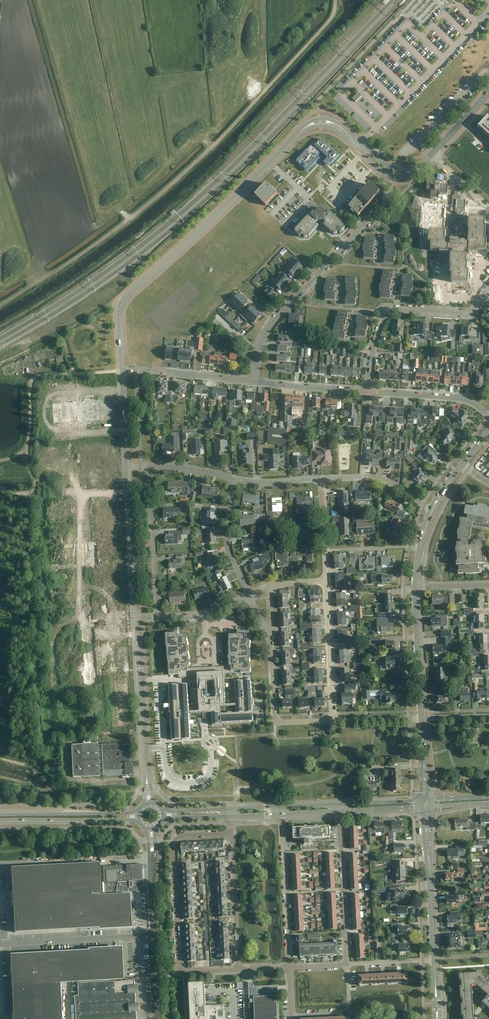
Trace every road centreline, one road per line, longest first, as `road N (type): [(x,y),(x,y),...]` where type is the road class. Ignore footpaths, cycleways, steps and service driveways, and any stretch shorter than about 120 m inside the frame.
road 1 (tertiary): [(122,372),(122,301),(304,128)]
road 2 (track): [(335,0),(328,23),(213,146),(129,219)]
road 3 (residential): [(253,381),(269,327),(392,195)]
road 4 (residential): [(368,391),(377,327),(389,313),(471,313),(488,292)]
road 5 (residential): [(179,973),(173,845),(183,837),(231,834)]
road 6 (tertiary): [(149,802),(137,619)]
road 7 (track): [(62,339),(74,374),(31,381),(28,443),(20,455),(0,461)]
road 8 (track): [(129,219),(0,306)]
road 9 (residential): [(289,968),(281,814)]
road 10 (tertiary): [(137,619),(127,466)]
road 11 (tertiary): [(434,960),(426,808)]
road 12 (residential): [(347,964),(339,812)]
road 13 (residential): [(158,617),(151,466)]
road 14 (tertiary): [(304,128),(335,130),(392,177),(412,174),(425,161)]
road 15 (tertiary): [(425,161),(390,167),(328,118),(304,128)]
road 16 (residential): [(334,721),(327,581)]
road 17 (tertiary): [(0,820),(140,823)]
road 18 (tertiary): [(160,1018),(152,879)]
road 19 (tertiary): [(138,810),(0,815)]
road 20 (residential): [(239,970),(231,834)]
road 21 (unclassified): [(253,381),(122,372)]
road 22 (tertiary): [(421,717),(415,588)]
road 23 (unclassified): [(488,414),(467,399),(368,391)]
road 24 (residential): [(249,596),(229,544),(234,480)]

